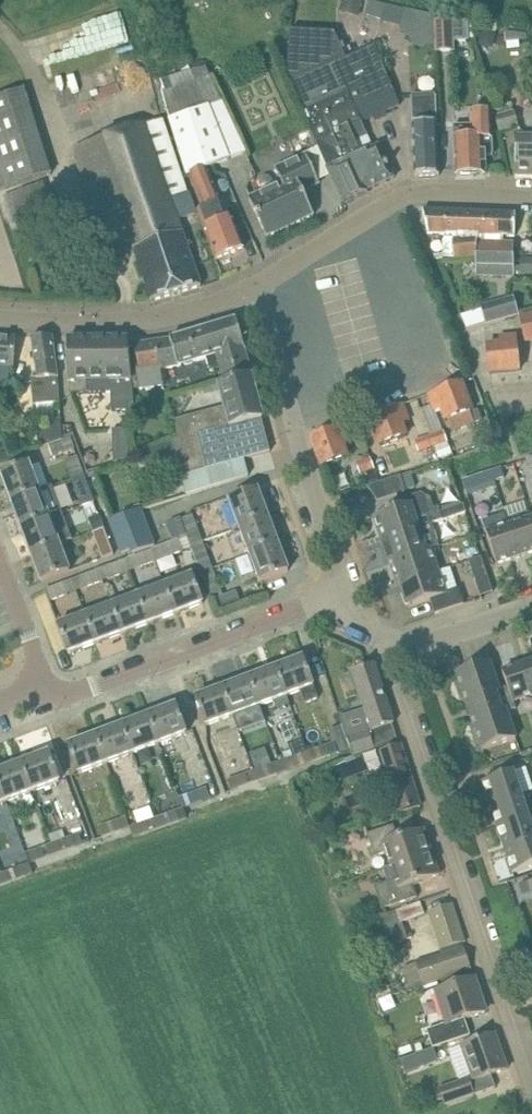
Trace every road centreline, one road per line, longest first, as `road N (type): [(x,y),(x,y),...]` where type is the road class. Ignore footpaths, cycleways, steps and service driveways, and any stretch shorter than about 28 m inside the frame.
road 1 (residential): [(531,1092),(383,641)]
road 2 (residential): [(346,610),(255,287)]
road 3 (residential): [(346,610),(308,607),(81,688),(47,692)]
road 4 (unclassified): [(255,287),(407,194),(531,198)]
road 5 (unclassified): [(0,318),(146,320),(255,287)]
road 6 (residential): [(531,606),(416,645),(383,641)]
road 7 (residential): [(0,561),(47,692)]

